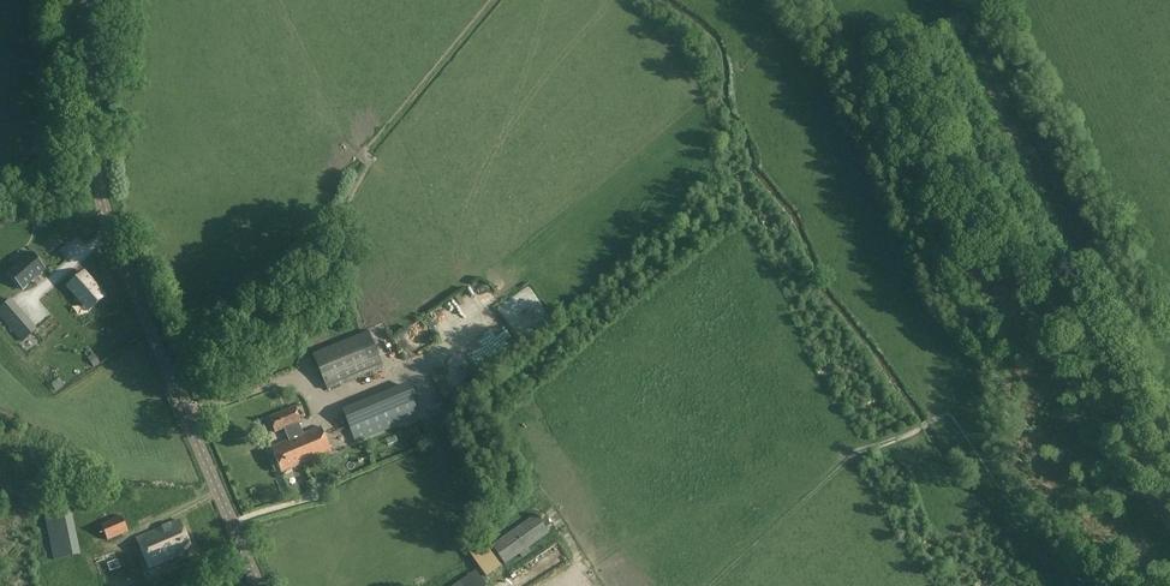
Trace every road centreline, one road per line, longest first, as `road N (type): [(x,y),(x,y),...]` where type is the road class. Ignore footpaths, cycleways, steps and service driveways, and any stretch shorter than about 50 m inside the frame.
road 1 (tertiary): [(260,585),(100,201),(84,0)]
road 2 (track): [(1156,585),(1124,555),(1068,560),(999,491),(949,413),(849,454),(708,585)]
road 3 (track): [(186,415),(290,378),(306,379),(316,399),(331,402),(414,367),(491,317)]
road 4 (track): [(405,371),(379,327),(362,325),(345,274),(342,215),(370,160),(362,154)]
road 5 (track): [(490,0),(362,154)]
road 6 (track): [(138,585),(122,539),(219,491)]

